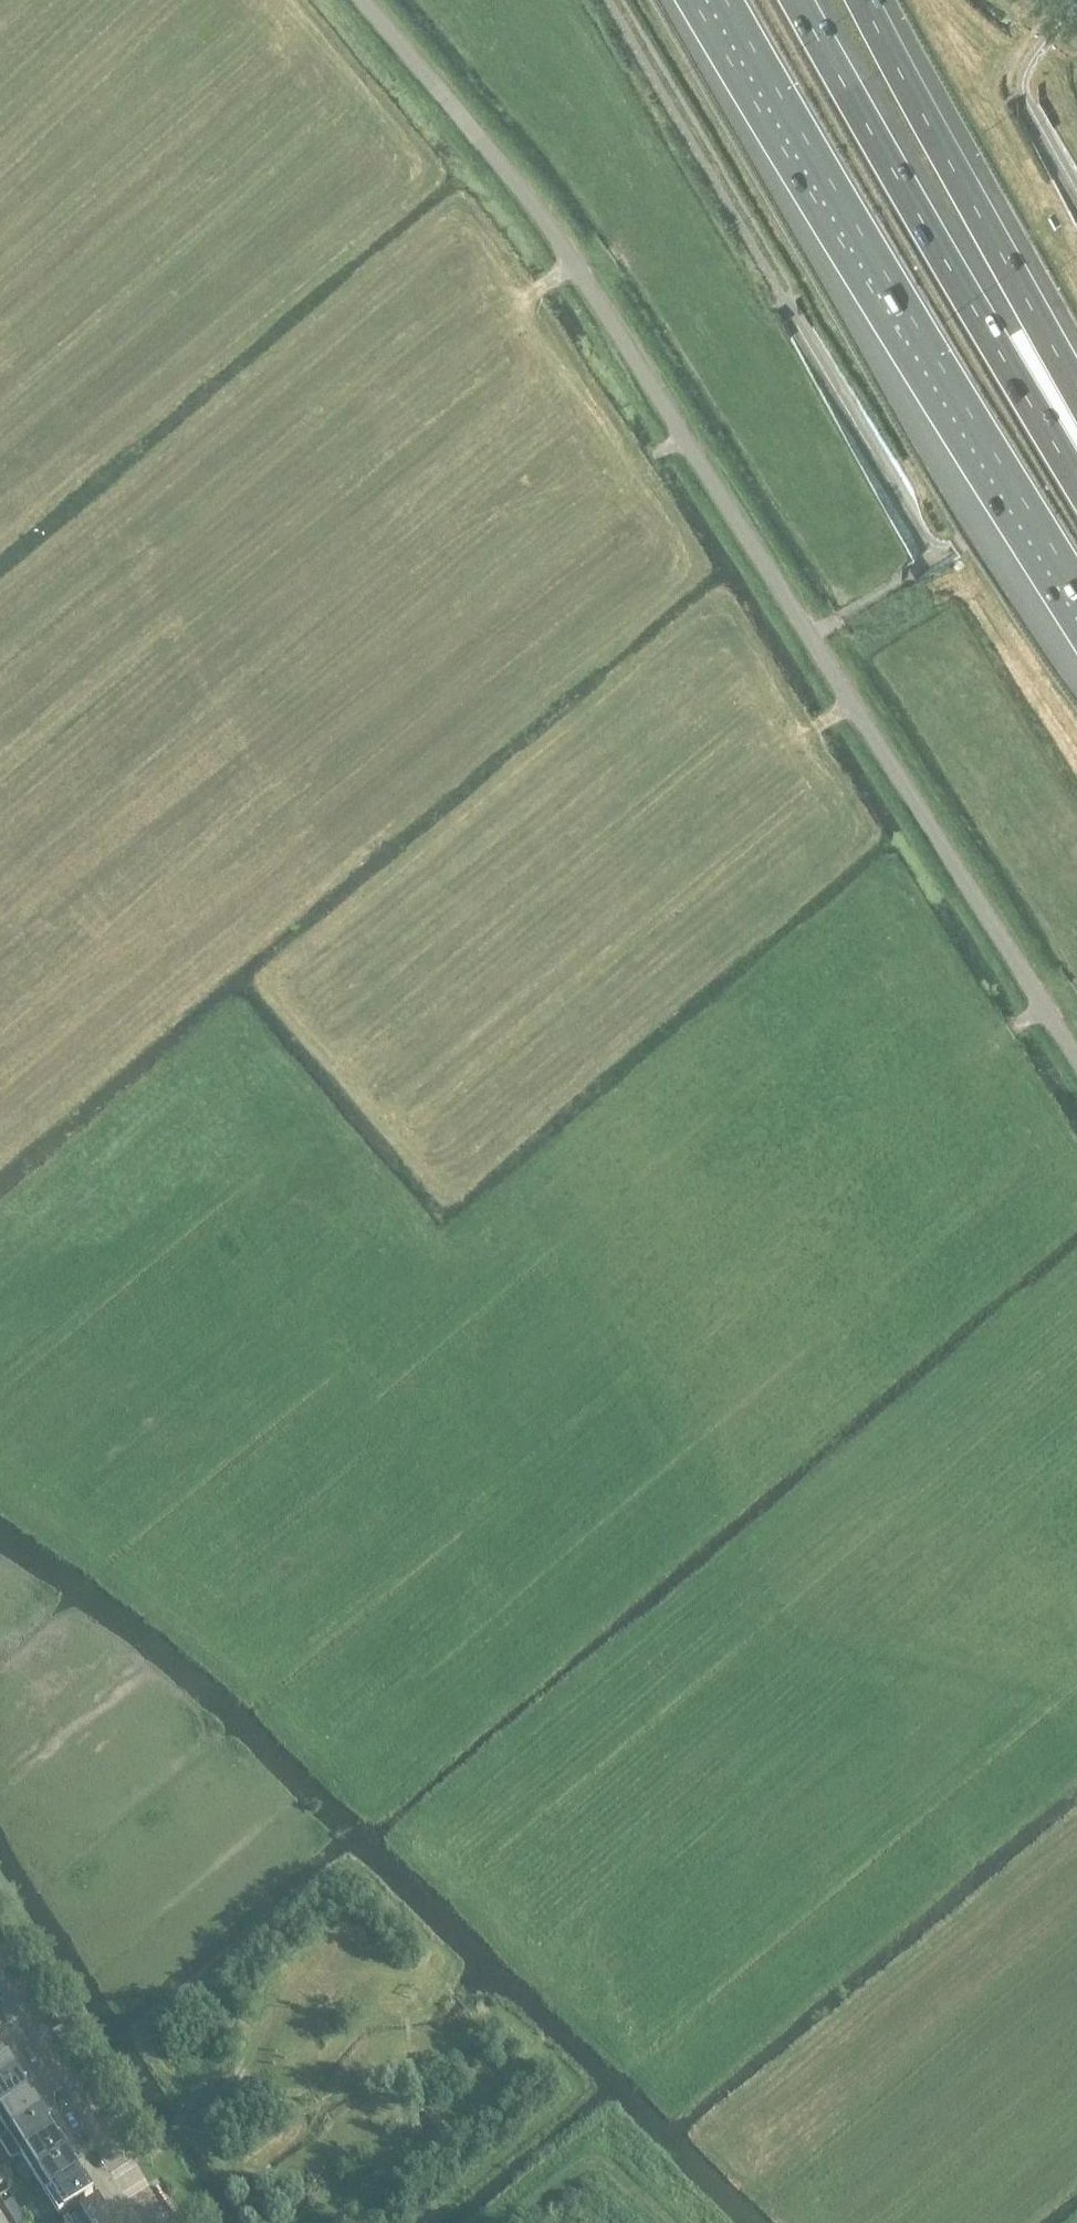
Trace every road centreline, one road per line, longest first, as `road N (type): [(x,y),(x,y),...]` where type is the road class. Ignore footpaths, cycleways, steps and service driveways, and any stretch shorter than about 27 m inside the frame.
road 1 (unclassified): [(1076,1058),(577,262),(364,0)]
road 2 (motorway): [(722,0),(1076,602)]
road 3 (motorway): [(1076,470),(795,0)]
road 4 (motorway): [(1076,373),(873,0)]
road 5 (tertiary): [(156,2222),(0,1972)]

